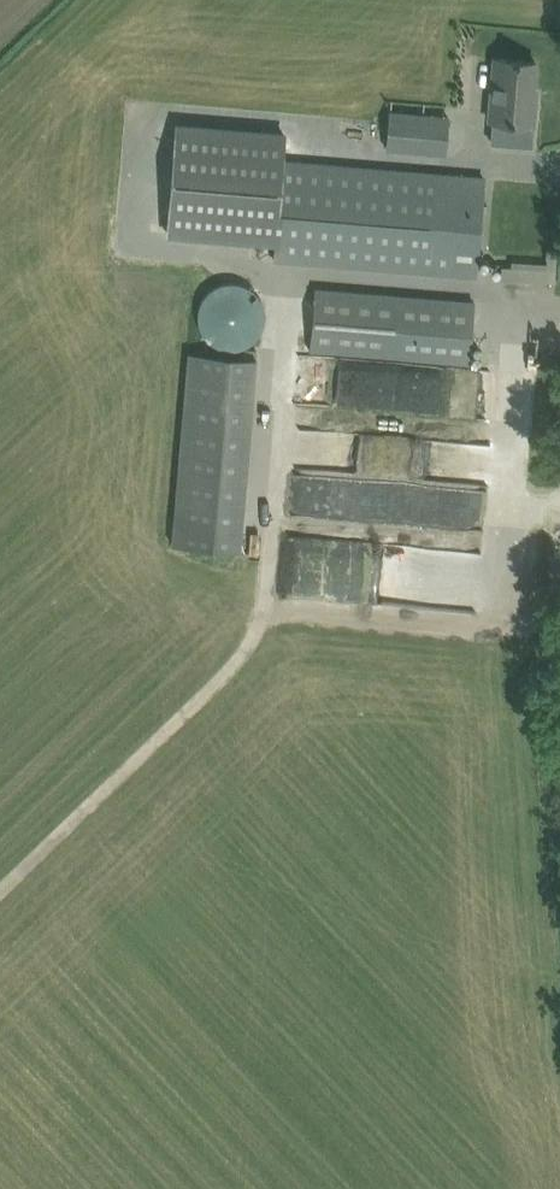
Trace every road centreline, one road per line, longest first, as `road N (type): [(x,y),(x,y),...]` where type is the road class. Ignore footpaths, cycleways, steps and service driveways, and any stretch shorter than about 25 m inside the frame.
road 1 (track): [(0,892),(243,654),(269,602),(291,274)]

